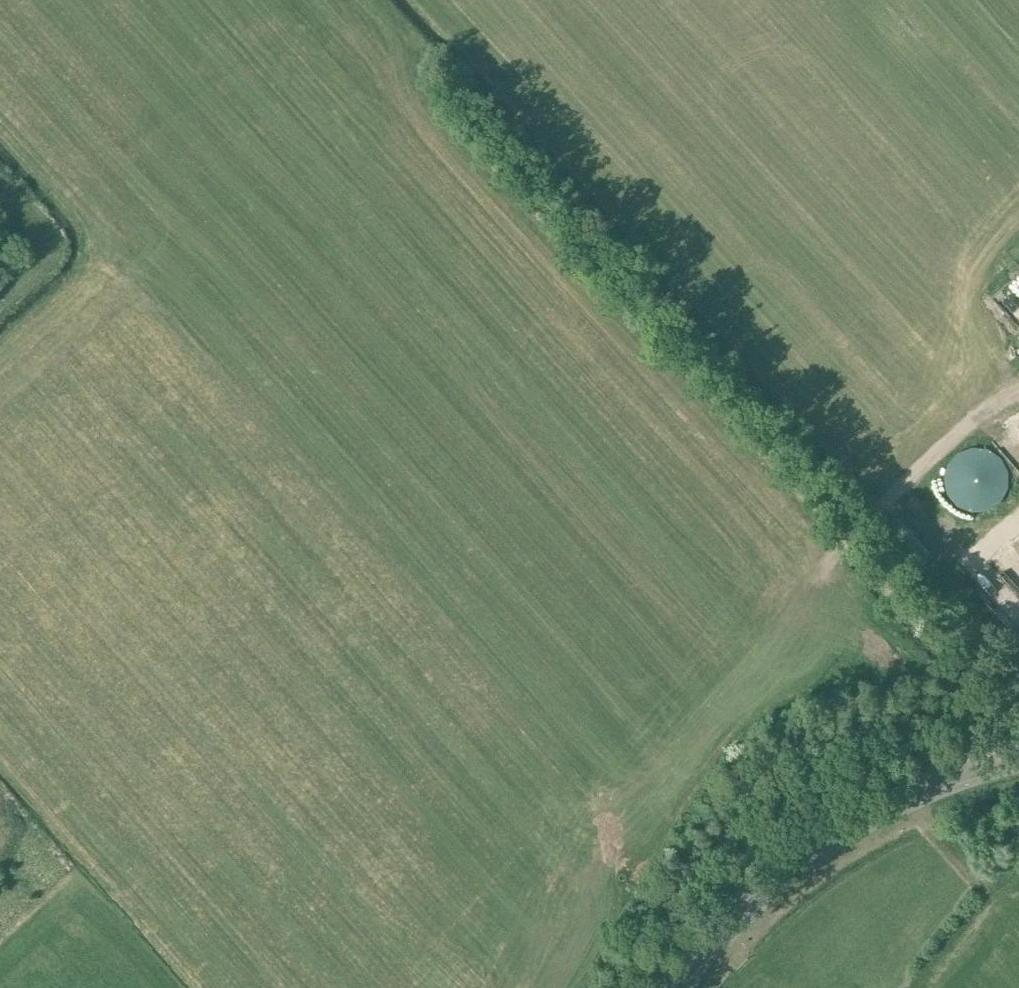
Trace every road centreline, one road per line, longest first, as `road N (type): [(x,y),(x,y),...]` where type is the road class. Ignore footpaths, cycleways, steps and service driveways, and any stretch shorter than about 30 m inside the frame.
road 1 (tertiary): [(677,987),(734,919),(821,848),(921,791),(1018,758)]

